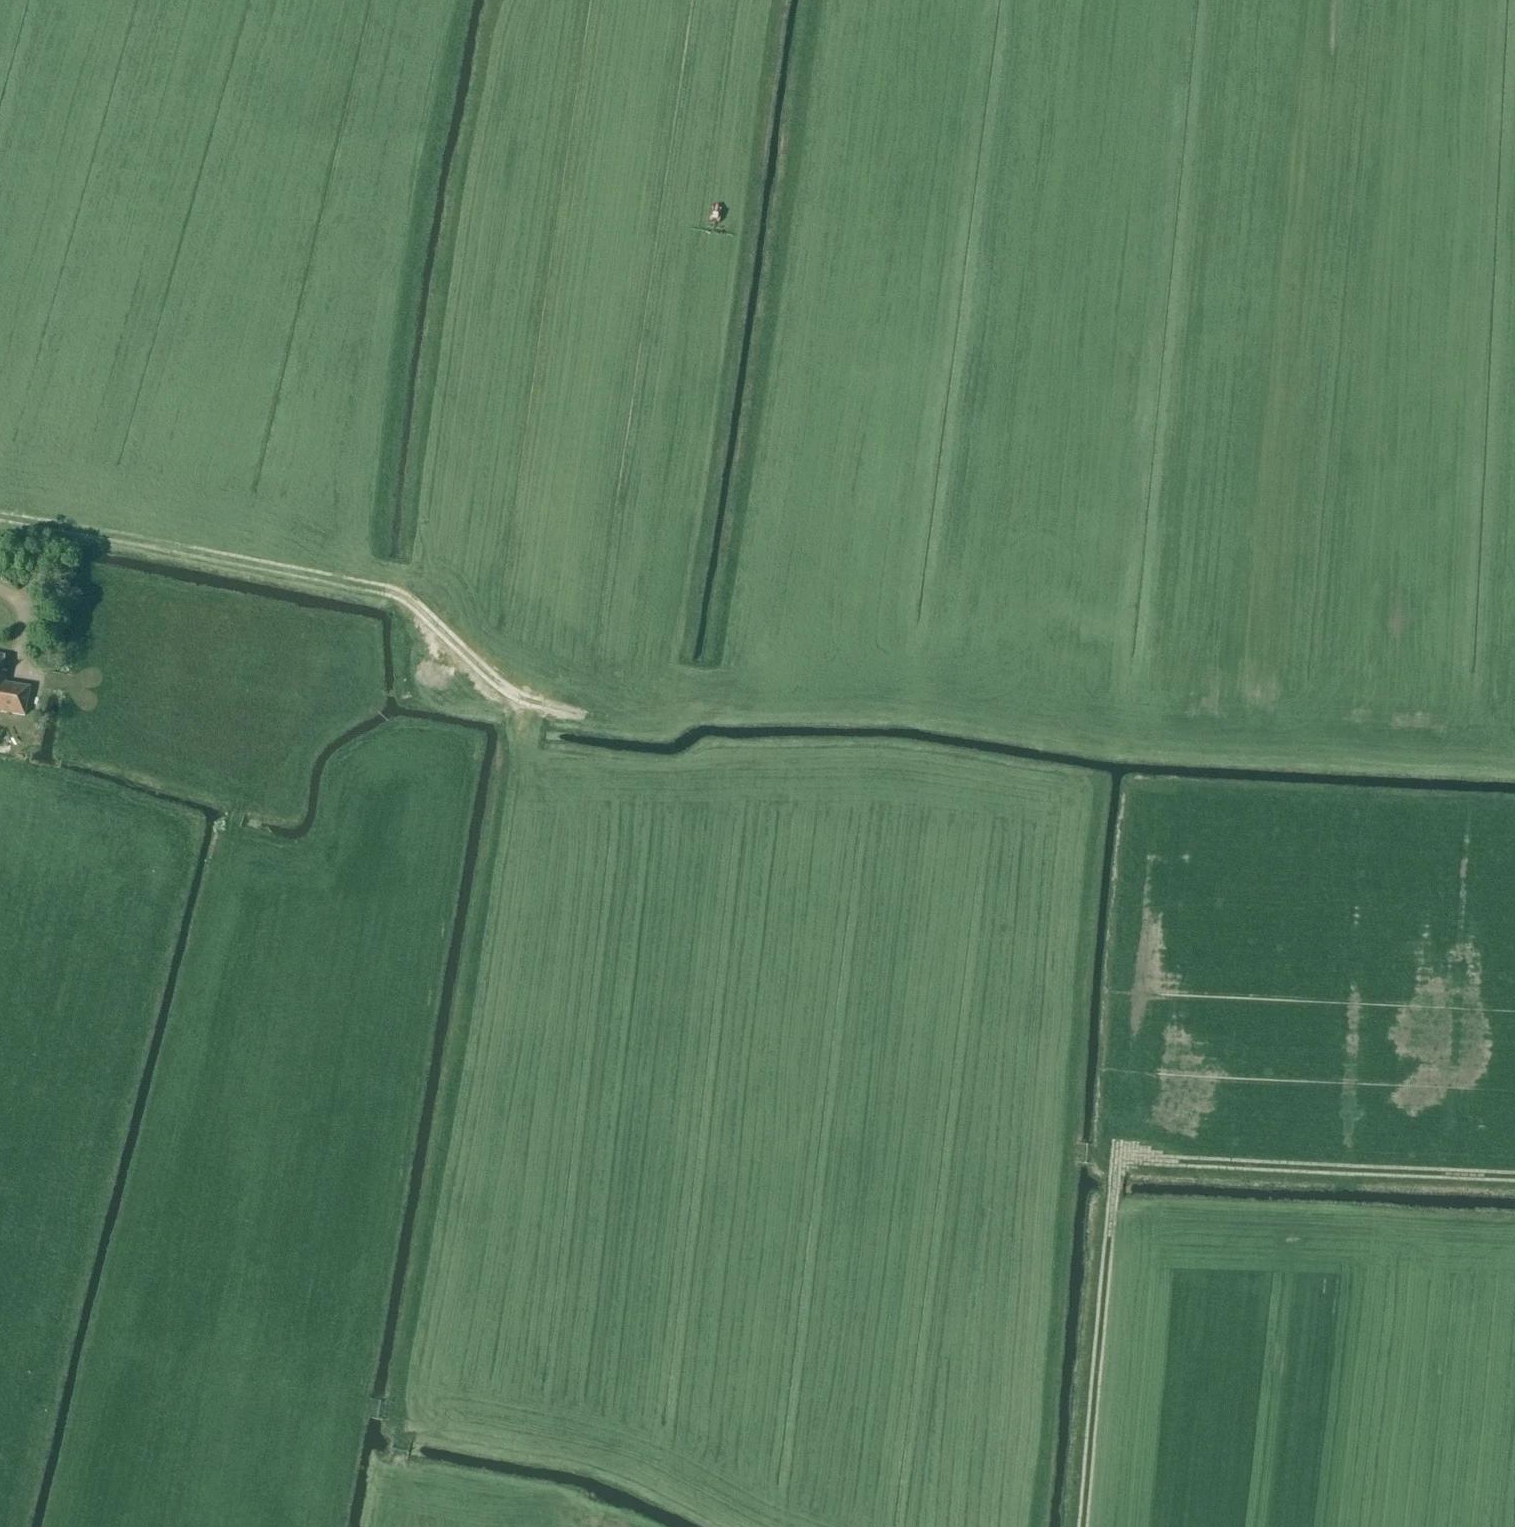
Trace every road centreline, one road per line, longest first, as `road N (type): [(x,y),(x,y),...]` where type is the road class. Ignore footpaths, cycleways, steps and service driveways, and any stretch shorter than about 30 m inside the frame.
road 1 (track): [(1084,1526),(1116,1161),(1514,1177)]
road 2 (track): [(0,521),(403,598)]

